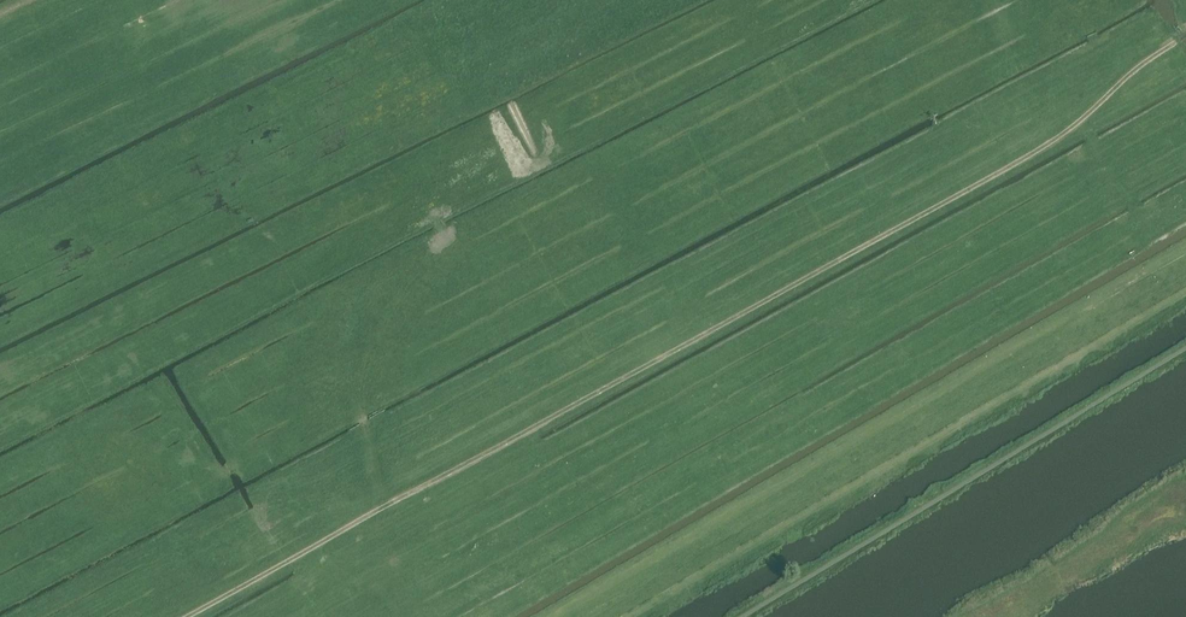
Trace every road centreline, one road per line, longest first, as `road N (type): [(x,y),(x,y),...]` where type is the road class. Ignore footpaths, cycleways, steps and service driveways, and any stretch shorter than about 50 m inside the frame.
road 1 (track): [(195,616),(402,495),(1059,138),(1185,38)]

